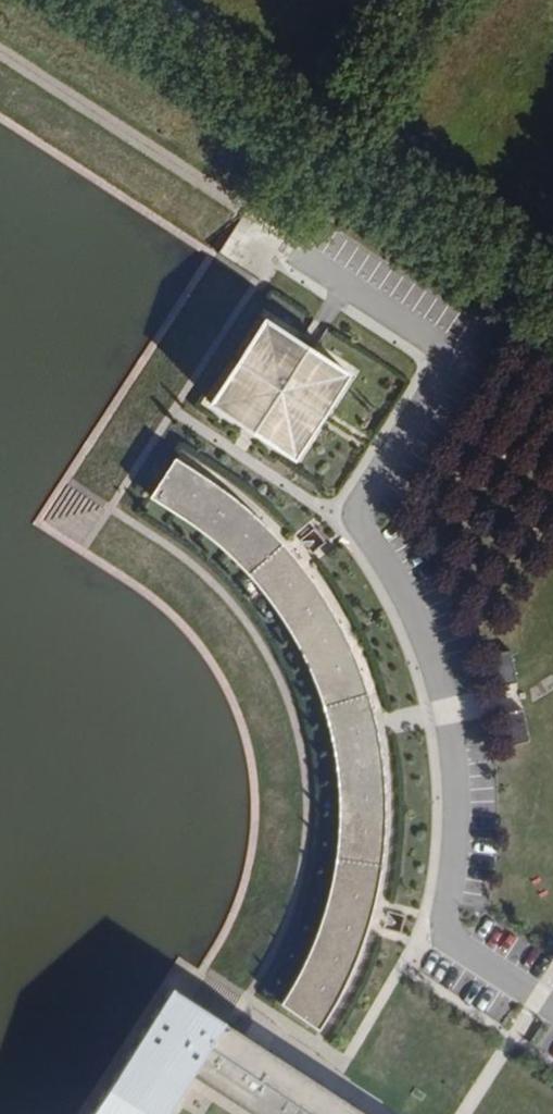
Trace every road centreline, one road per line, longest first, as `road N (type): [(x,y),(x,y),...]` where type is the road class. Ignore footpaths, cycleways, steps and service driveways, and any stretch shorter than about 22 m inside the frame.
road 1 (residential): [(288,248),(458,356),(371,486),(361,520),(401,588),(439,684),(454,815),(451,940),(552,1007)]

